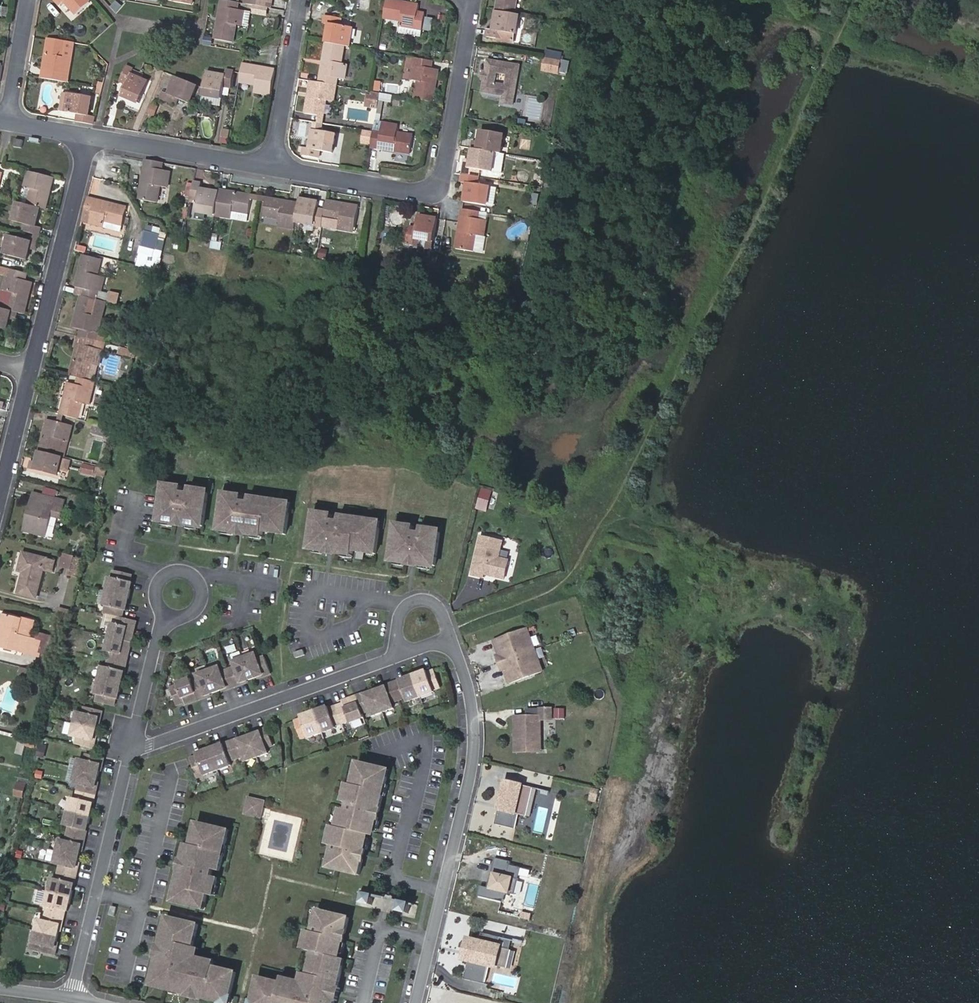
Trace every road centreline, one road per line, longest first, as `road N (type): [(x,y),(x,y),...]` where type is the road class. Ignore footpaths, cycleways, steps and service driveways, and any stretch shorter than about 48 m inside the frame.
road 1 (residential): [(415,1002),(471,773),(469,690),(451,638)]
road 2 (residential): [(271,168),(436,192),(472,0)]
road 3 (residential): [(396,657),(134,749)]
road 4 (residential): [(72,997),(134,749)]
road 5 (residential): [(31,371),(88,138)]
road 6 (residential): [(88,138),(271,168)]
road 7 (residential): [(303,0),(271,168)]
road 8 (residential): [(134,749),(169,611)]
road 9 (residential): [(169,611),(182,614),(200,602),(196,574),(176,568),(164,575),(161,605)]
road 10 (residential): [(0,494),(31,371)]
road 11 (residential): [(31,0),(7,122)]
road 12 (residential): [(451,638),(441,610),(427,599),(411,603),(401,615),(396,657)]

